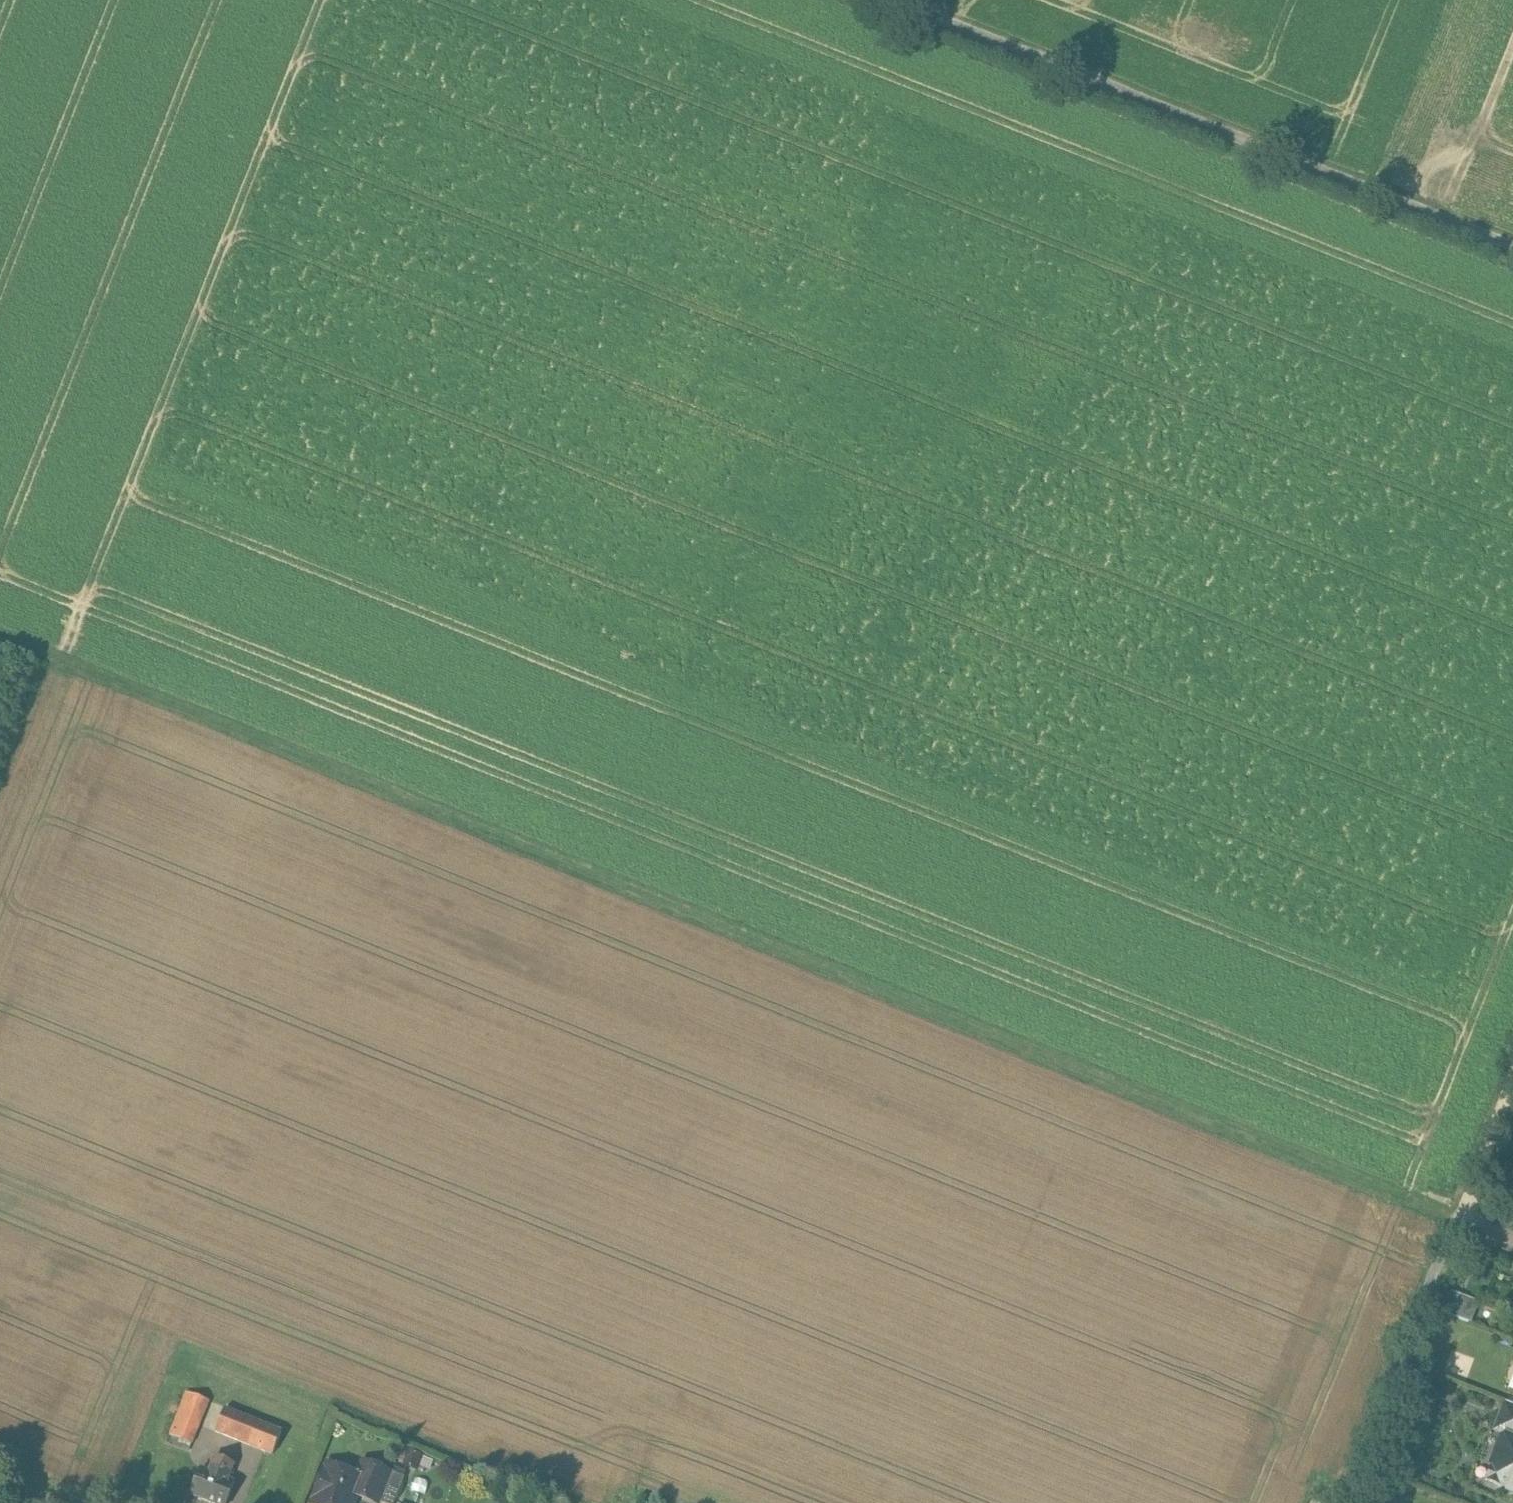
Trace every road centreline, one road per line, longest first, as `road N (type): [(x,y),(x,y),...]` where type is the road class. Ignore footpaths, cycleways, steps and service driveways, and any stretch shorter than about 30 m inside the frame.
road 1 (track): [(1512,242),(902,0)]
road 2 (residential): [(1346,1502),(1469,1213)]
road 3 (track): [(1469,1213),(1512,1098)]

